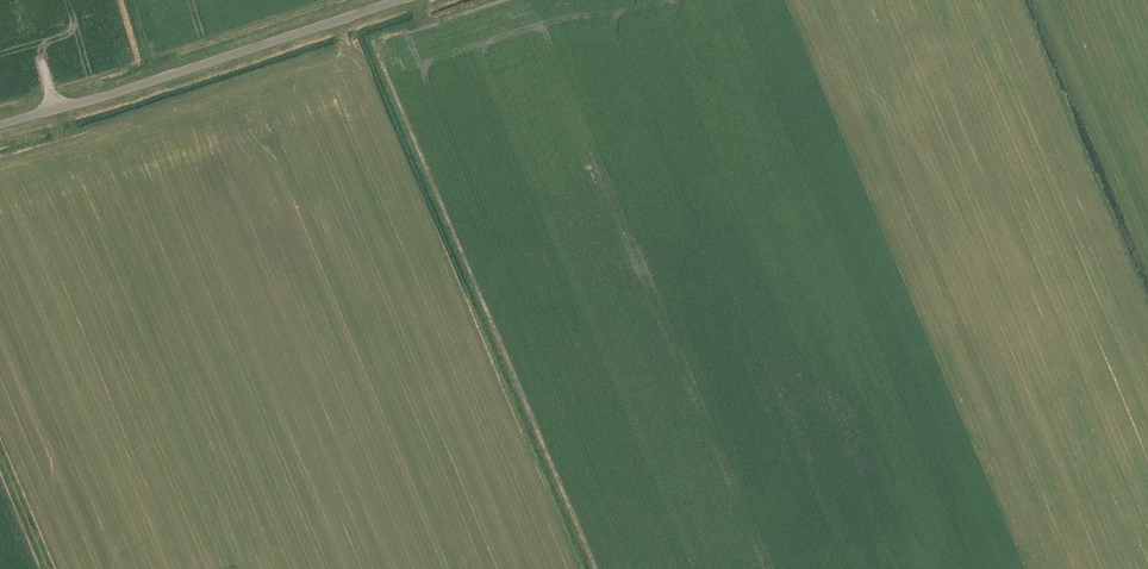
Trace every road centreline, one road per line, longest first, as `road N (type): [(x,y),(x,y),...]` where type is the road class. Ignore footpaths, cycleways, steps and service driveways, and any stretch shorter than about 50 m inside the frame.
road 1 (unclassified): [(0,124),(401,0)]

